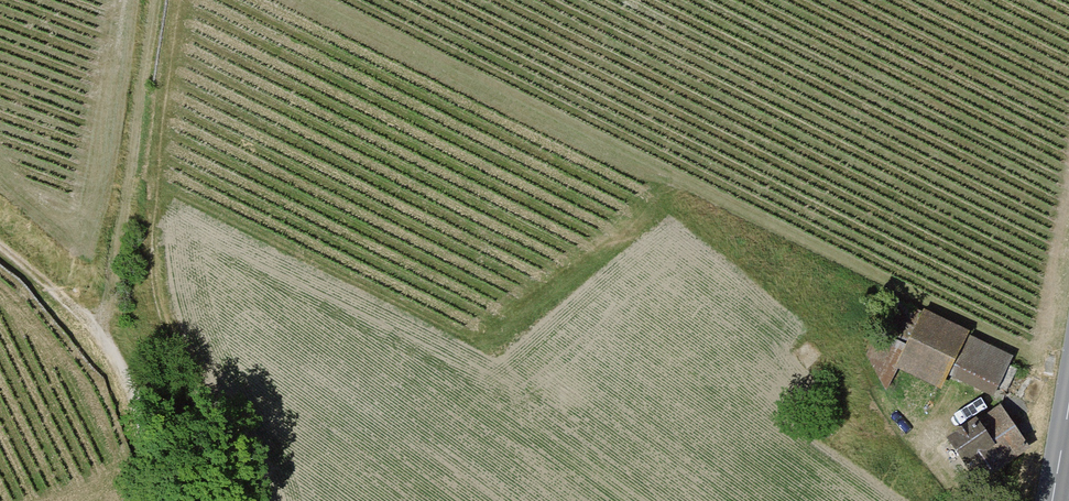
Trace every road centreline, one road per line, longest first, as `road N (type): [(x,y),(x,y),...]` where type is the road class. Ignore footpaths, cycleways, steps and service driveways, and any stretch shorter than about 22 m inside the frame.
road 1 (track): [(118,357),(141,0)]
road 2 (track): [(163,500),(137,446),(118,357),(0,252)]

